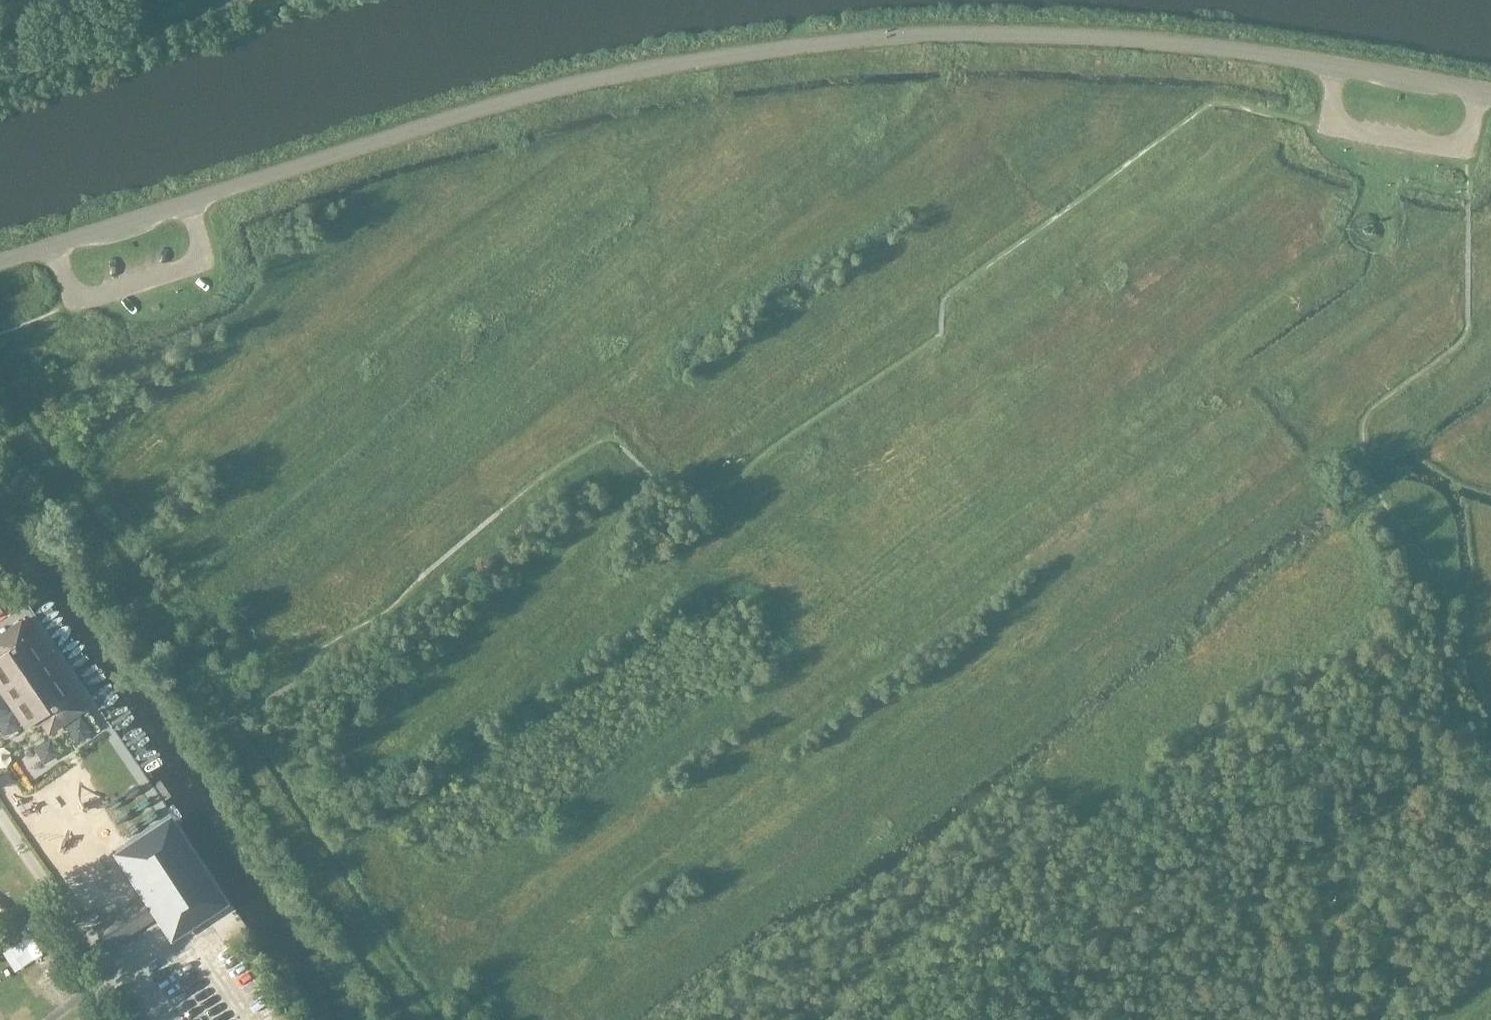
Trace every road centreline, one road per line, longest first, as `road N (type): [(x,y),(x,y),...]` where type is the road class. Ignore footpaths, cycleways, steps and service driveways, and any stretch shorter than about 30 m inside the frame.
road 1 (tertiary): [(0,261),(513,99),(655,67),(828,42),(952,34),(1103,38),(1297,58),(1490,94)]

